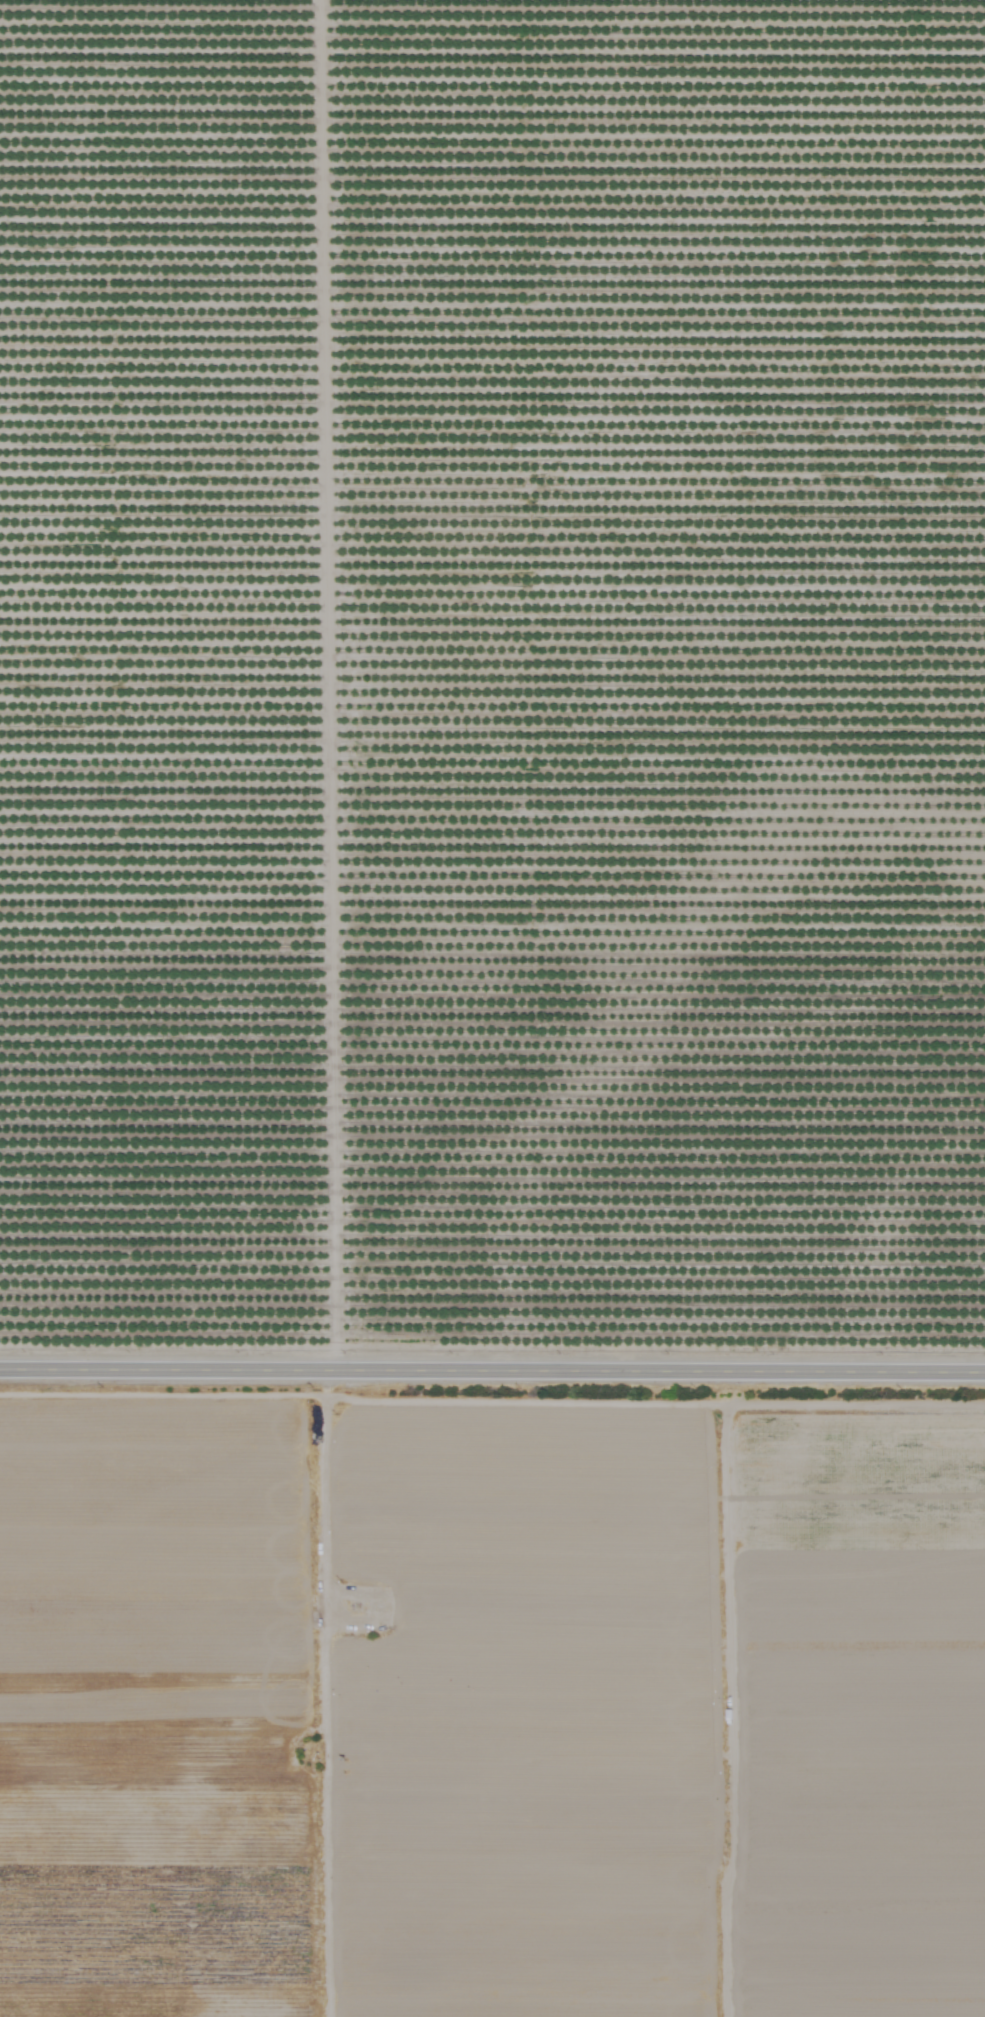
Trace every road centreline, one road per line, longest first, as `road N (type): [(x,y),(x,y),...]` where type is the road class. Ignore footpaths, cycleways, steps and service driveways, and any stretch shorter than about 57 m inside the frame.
road 1 (secondary): [(0,1371),(984,1373)]

